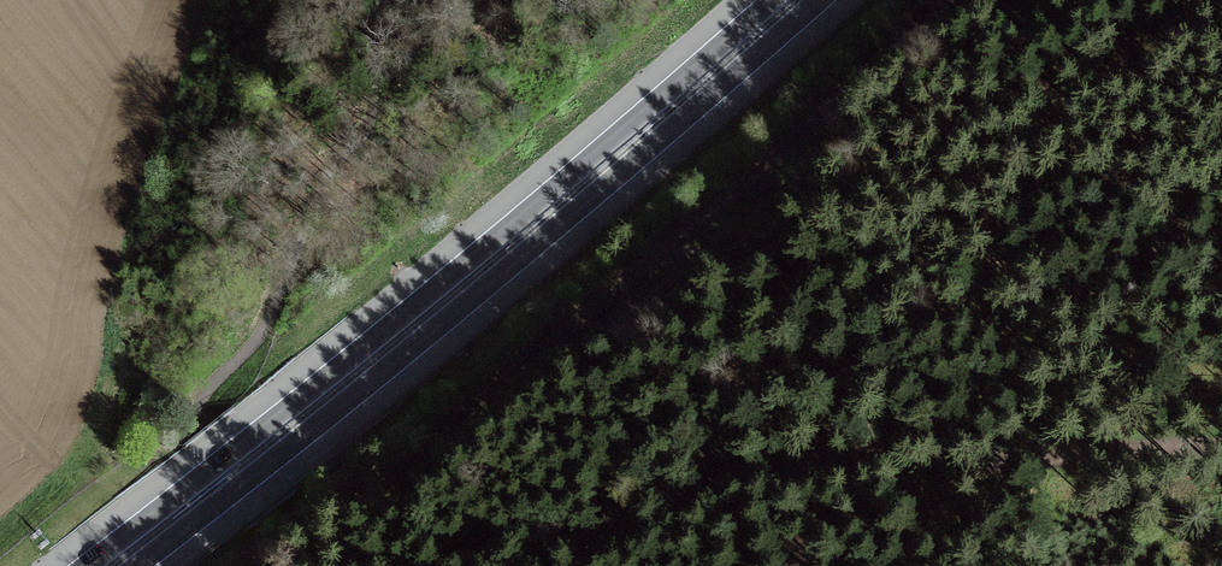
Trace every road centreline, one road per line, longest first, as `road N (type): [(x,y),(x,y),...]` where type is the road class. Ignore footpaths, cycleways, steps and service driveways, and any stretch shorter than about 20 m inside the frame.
road 1 (trunk): [(775,0),(89,565)]
road 2 (trunk): [(139,565),(551,234),(822,0)]
road 3 (track): [(545,565),(663,508),(706,497),(1221,437)]
road 4 (track): [(316,565),(202,402),(268,333),(403,0)]

